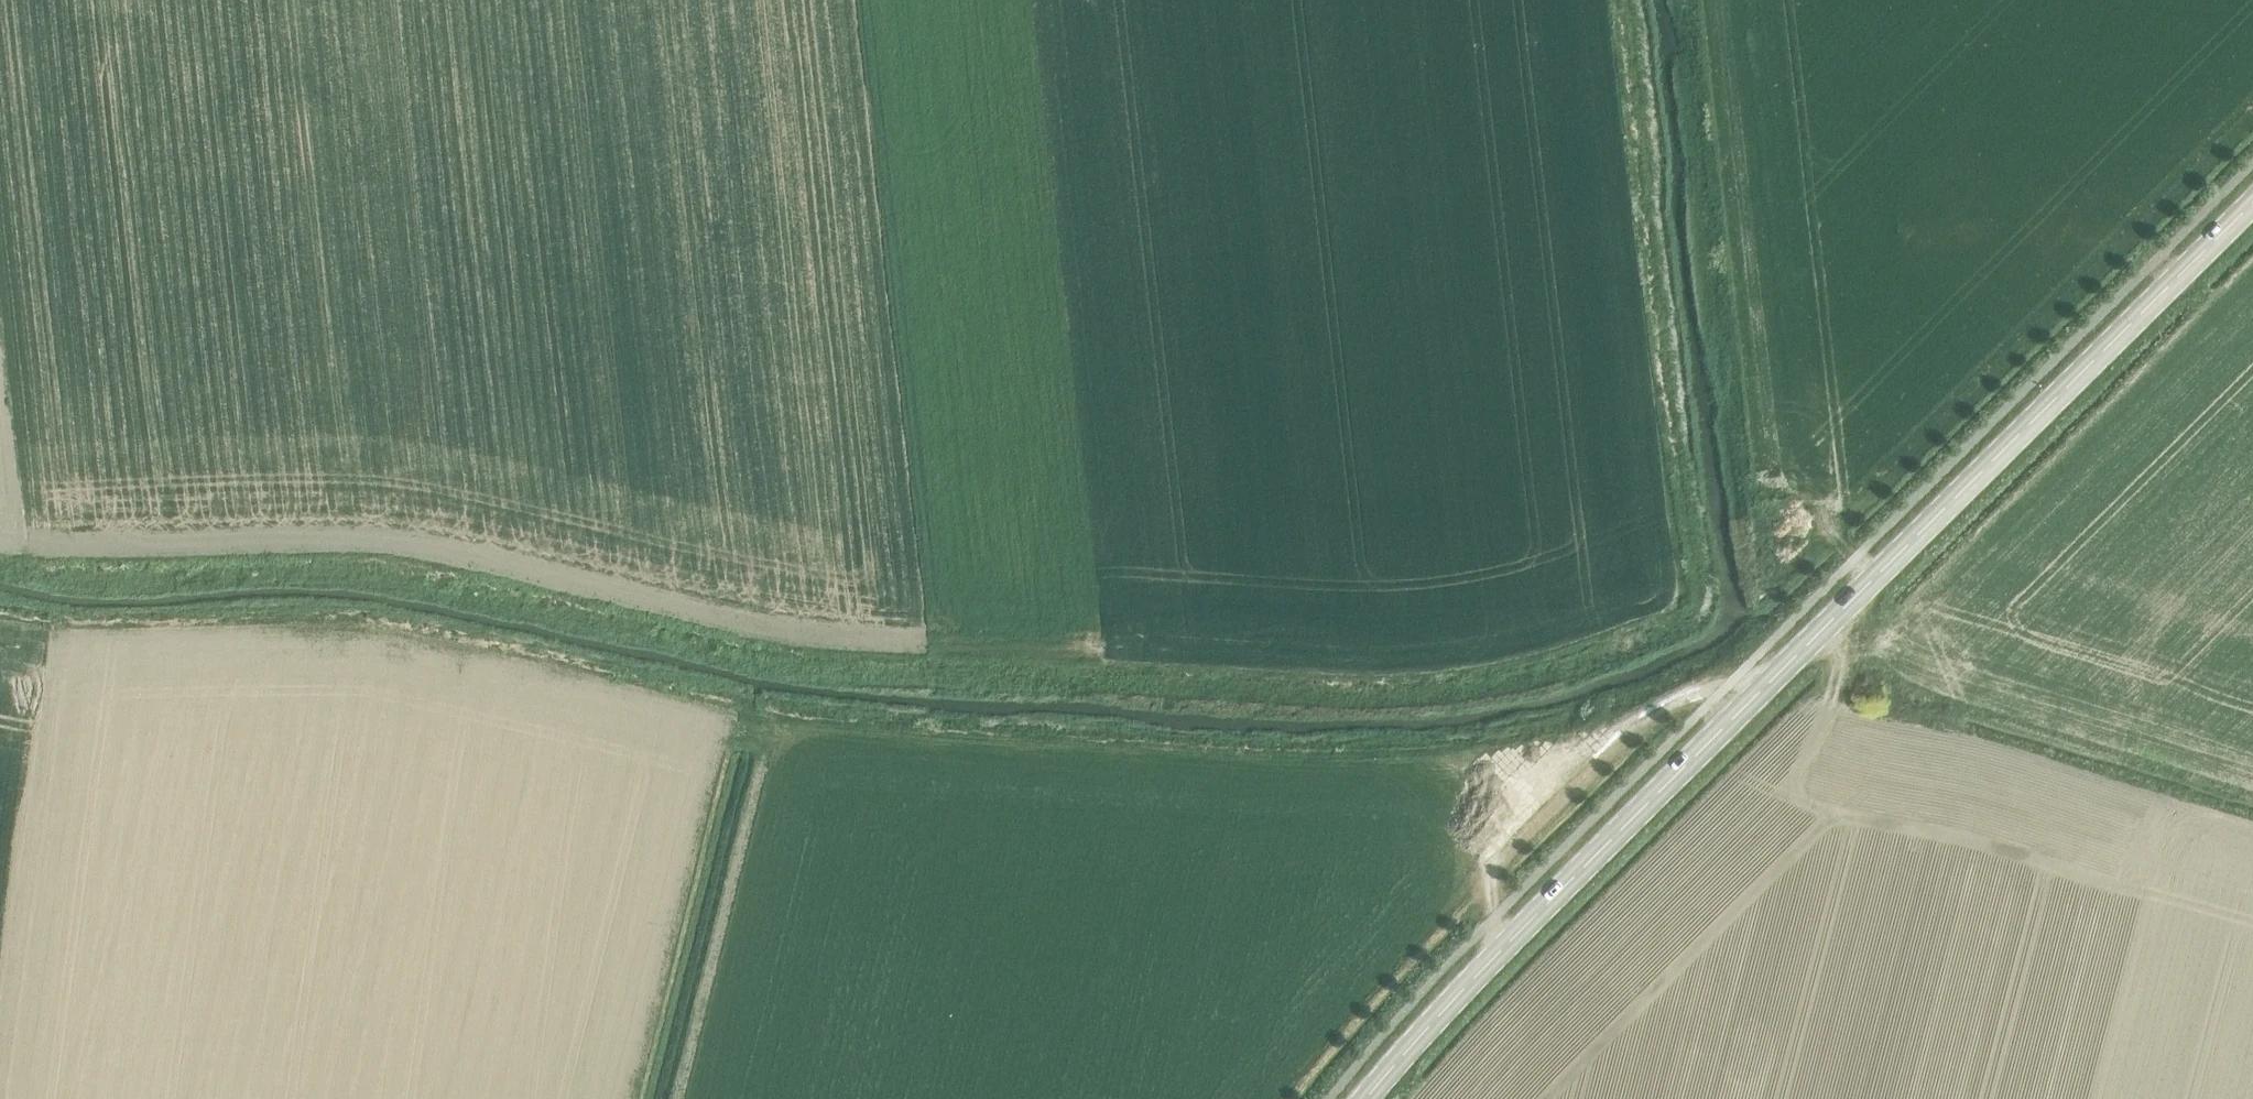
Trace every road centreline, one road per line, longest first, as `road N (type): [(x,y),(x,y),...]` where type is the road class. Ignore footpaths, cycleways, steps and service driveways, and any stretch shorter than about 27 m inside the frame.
road 1 (secondary): [(1367,1098),(1506,945),(2252,203)]
road 2 (track): [(1766,685),(1738,674),(1665,701),(1500,857),(1491,871),(1493,920),(1506,945)]

